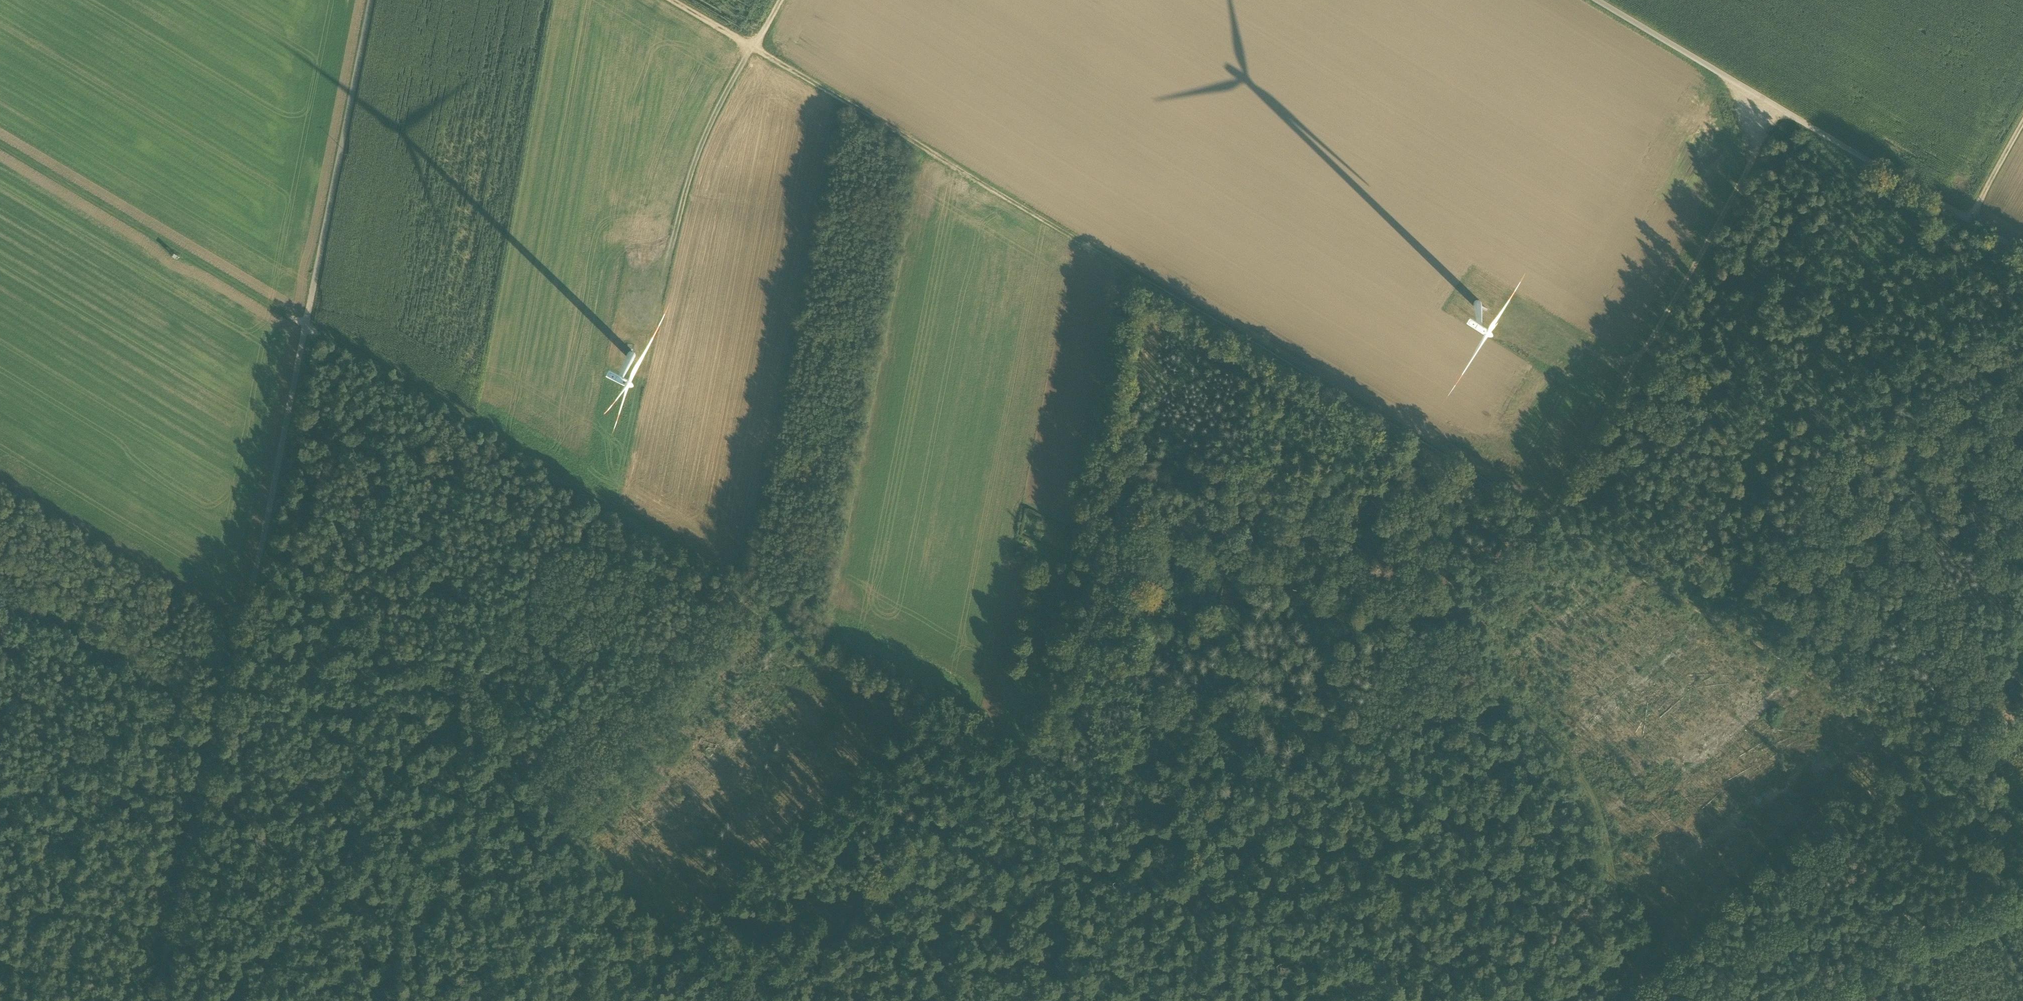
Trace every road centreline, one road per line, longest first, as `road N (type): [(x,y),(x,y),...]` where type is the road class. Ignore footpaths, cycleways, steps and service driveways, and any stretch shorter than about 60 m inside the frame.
road 1 (track): [(1606,1000),(1618,925),(1606,825),(1586,778),(1533,712),(1497,696),(1389,836),(1295,845),(1153,832),(1114,866),(1060,860),(927,878),(890,873),(747,1000)]
road 2 (track): [(1782,111),(1548,520),(1130,272)]
road 3 (track): [(1024,752),(305,328)]
road 4 (track): [(215,1000),(389,762),(437,721),(475,729),(491,742),(720,1000)]
road 5 (track): [(155,1000),(265,541),(305,328)]
road 6 (track): [(1548,520),(2022,801)]
road 7 (track): [(1130,272),(672,0)]
road 8 (track): [(1130,272),(1036,746),(1024,752)]
road 9 (track): [(2022,253),(1595,0)]
road 10 (track): [(1617,1000),(1815,815),(1918,739)]
road 11 (track): [(305,328),(0,146)]
road 12 (track): [(305,328),(371,0)]
road 13 (track): [(218,730),(0,601)]
road 14 (track): [(1810,1000),(2022,881)]
road 15 (track): [(890,873),(1024,752)]

